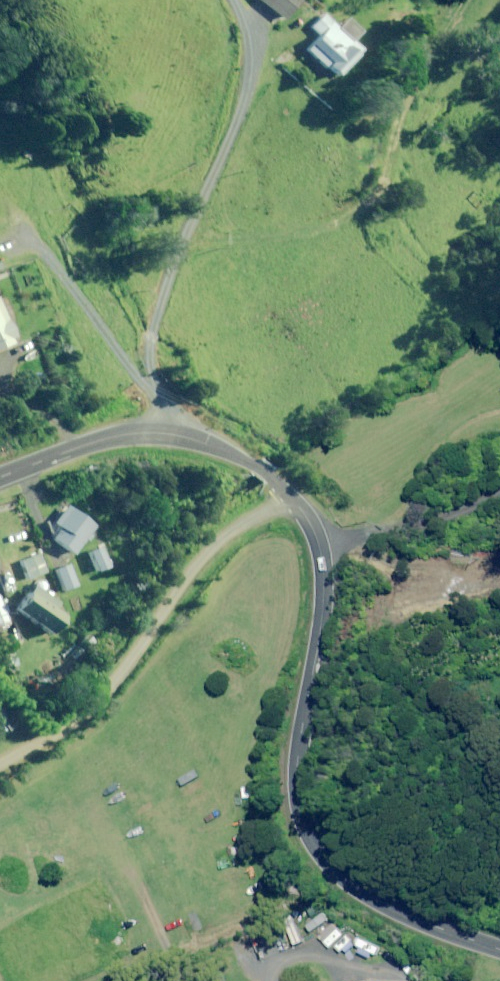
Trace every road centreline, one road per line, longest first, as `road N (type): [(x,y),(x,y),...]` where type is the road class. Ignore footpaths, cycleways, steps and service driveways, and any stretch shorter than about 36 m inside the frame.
road 1 (tertiary): [(285,494),(313,531),(321,558),(319,633),(297,767),(312,844),(380,903),(499,952)]
road 2 (track): [(162,432),(153,310),(205,198),(249,71),(248,31),(233,0)]
road 3 (residential): [(0,766),(100,699),(213,545),(285,494)]
road 4 (tertiary): [(0,477),(90,443),(162,432),(208,443),(285,494)]

